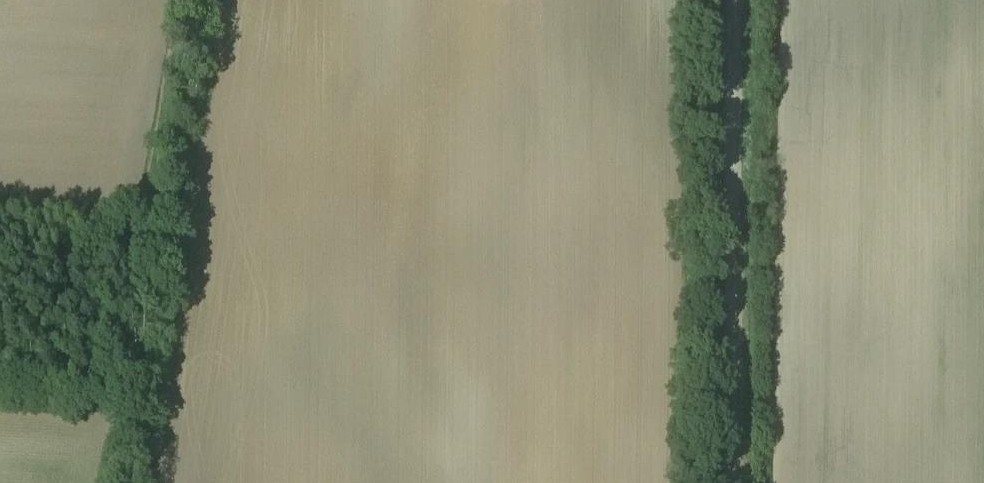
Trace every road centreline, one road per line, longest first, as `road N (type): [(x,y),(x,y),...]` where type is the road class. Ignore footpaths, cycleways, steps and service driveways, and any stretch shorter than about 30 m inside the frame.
road 1 (track): [(744,482),(746,0)]
road 2 (track): [(185,0),(111,433)]

